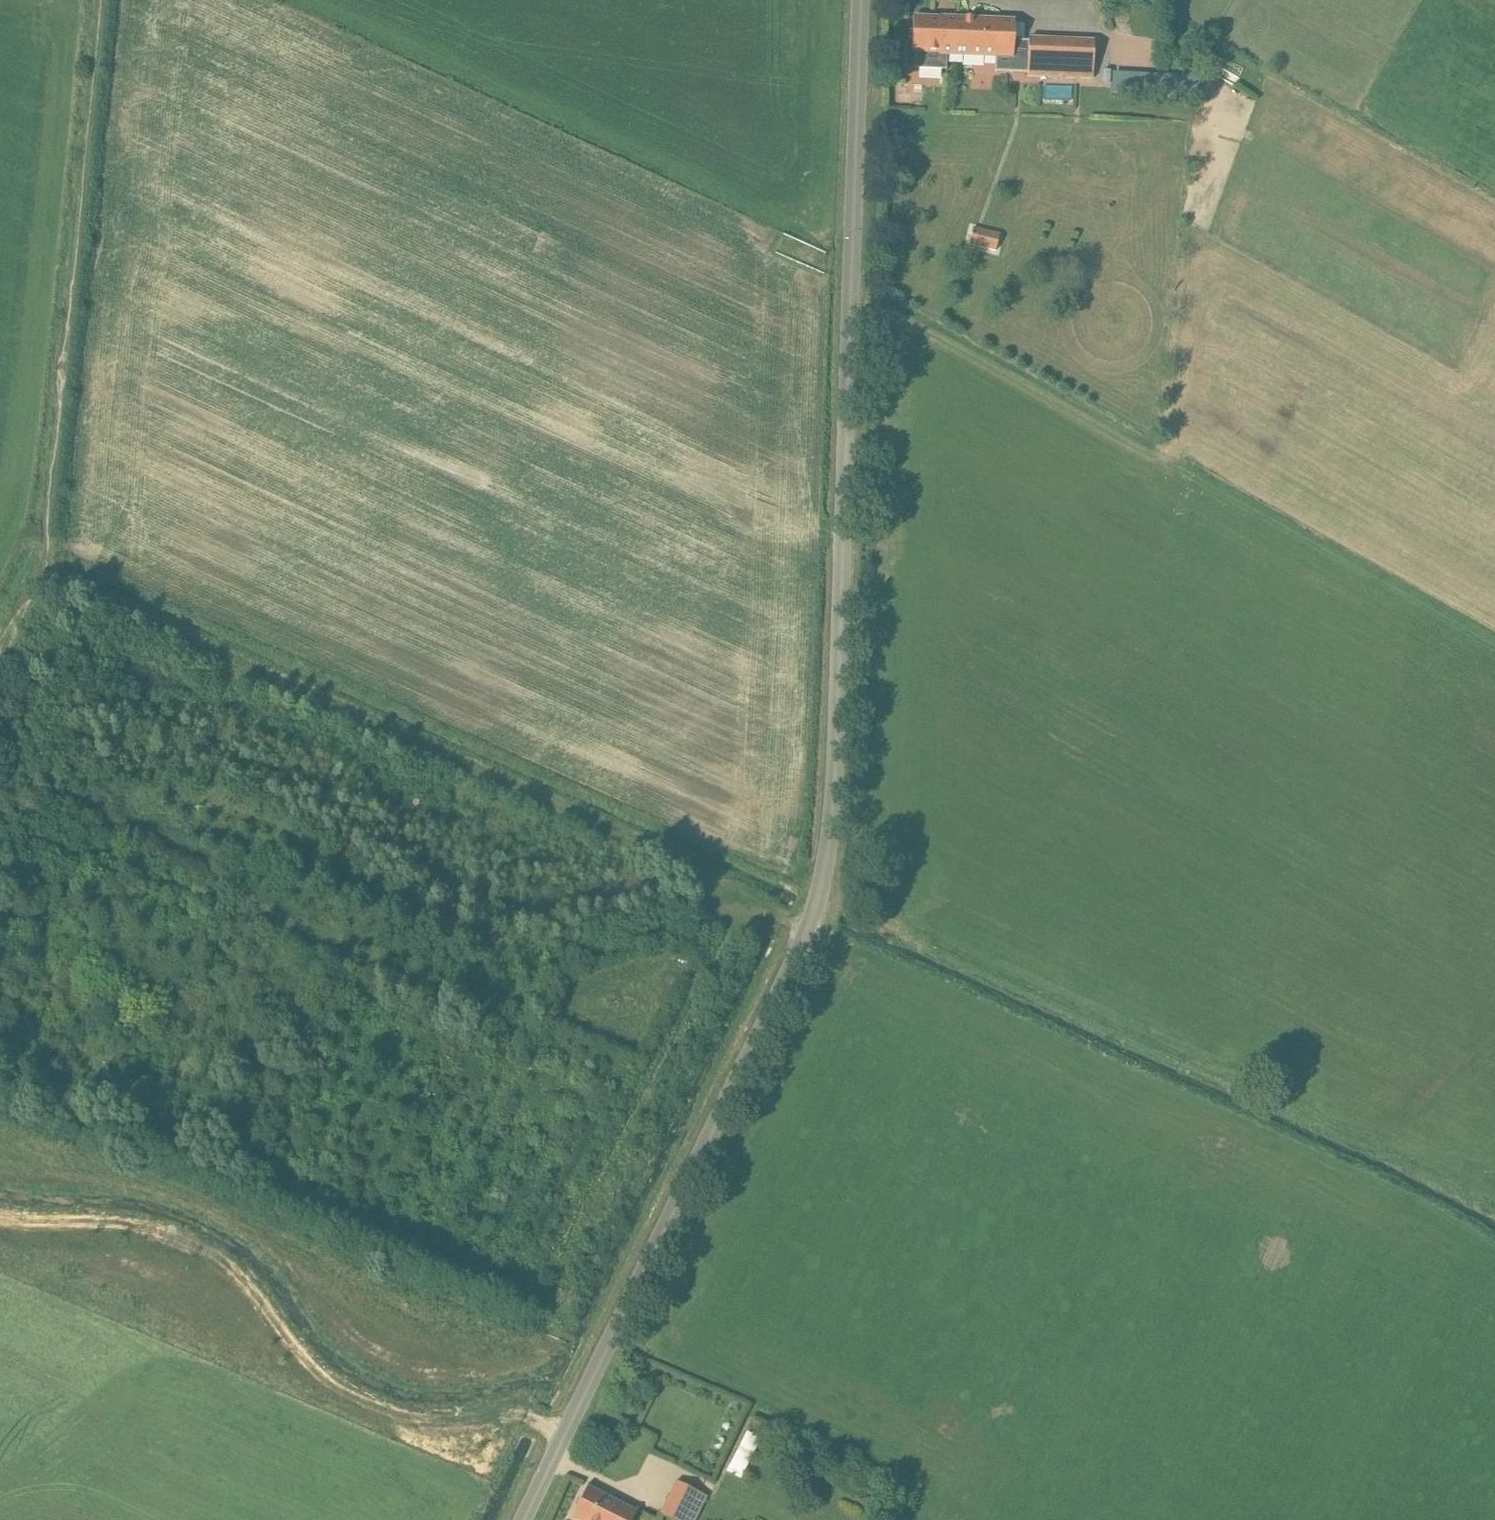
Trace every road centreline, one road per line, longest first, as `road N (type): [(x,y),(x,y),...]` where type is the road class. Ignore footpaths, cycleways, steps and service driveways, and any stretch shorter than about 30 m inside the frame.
road 1 (unclassified): [(528,1519),(824,895),(837,802),(862,0)]

